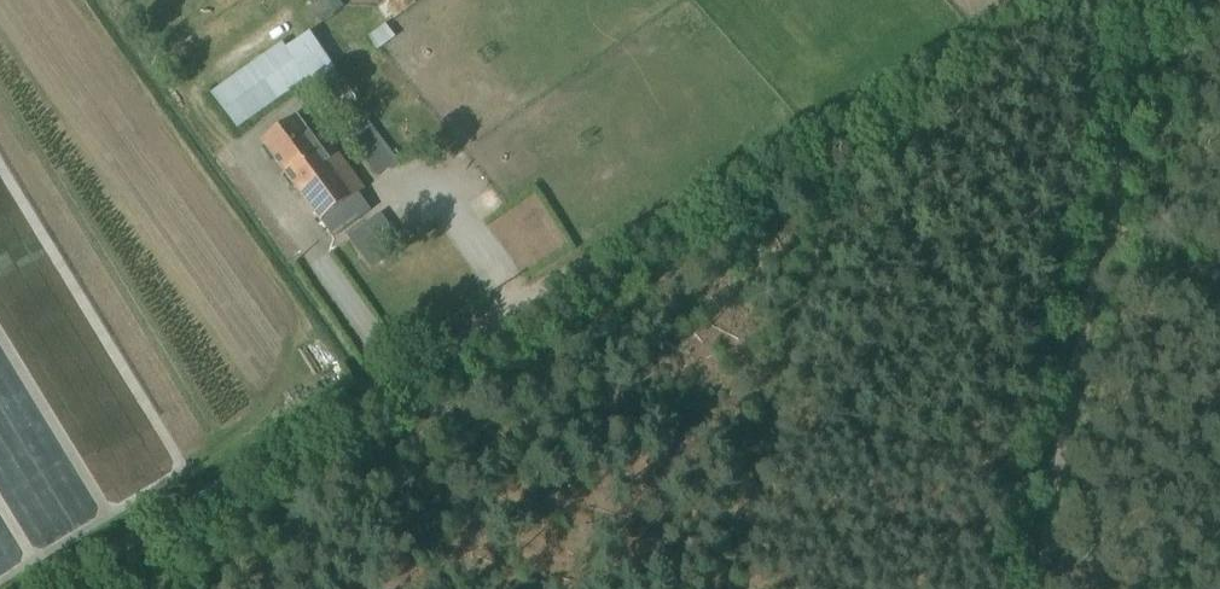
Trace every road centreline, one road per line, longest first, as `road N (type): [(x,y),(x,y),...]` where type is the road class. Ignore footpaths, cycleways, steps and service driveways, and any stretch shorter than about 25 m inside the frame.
road 1 (unclassified): [(596,279),(58,588)]
road 2 (track): [(1050,0),(596,279)]
road 3 (track): [(733,588),(860,173)]
road 4 (track): [(1103,245),(1025,588)]
road 5 (track): [(1155,0),(1103,245)]
road 6 (track): [(1103,245),(1219,284)]

